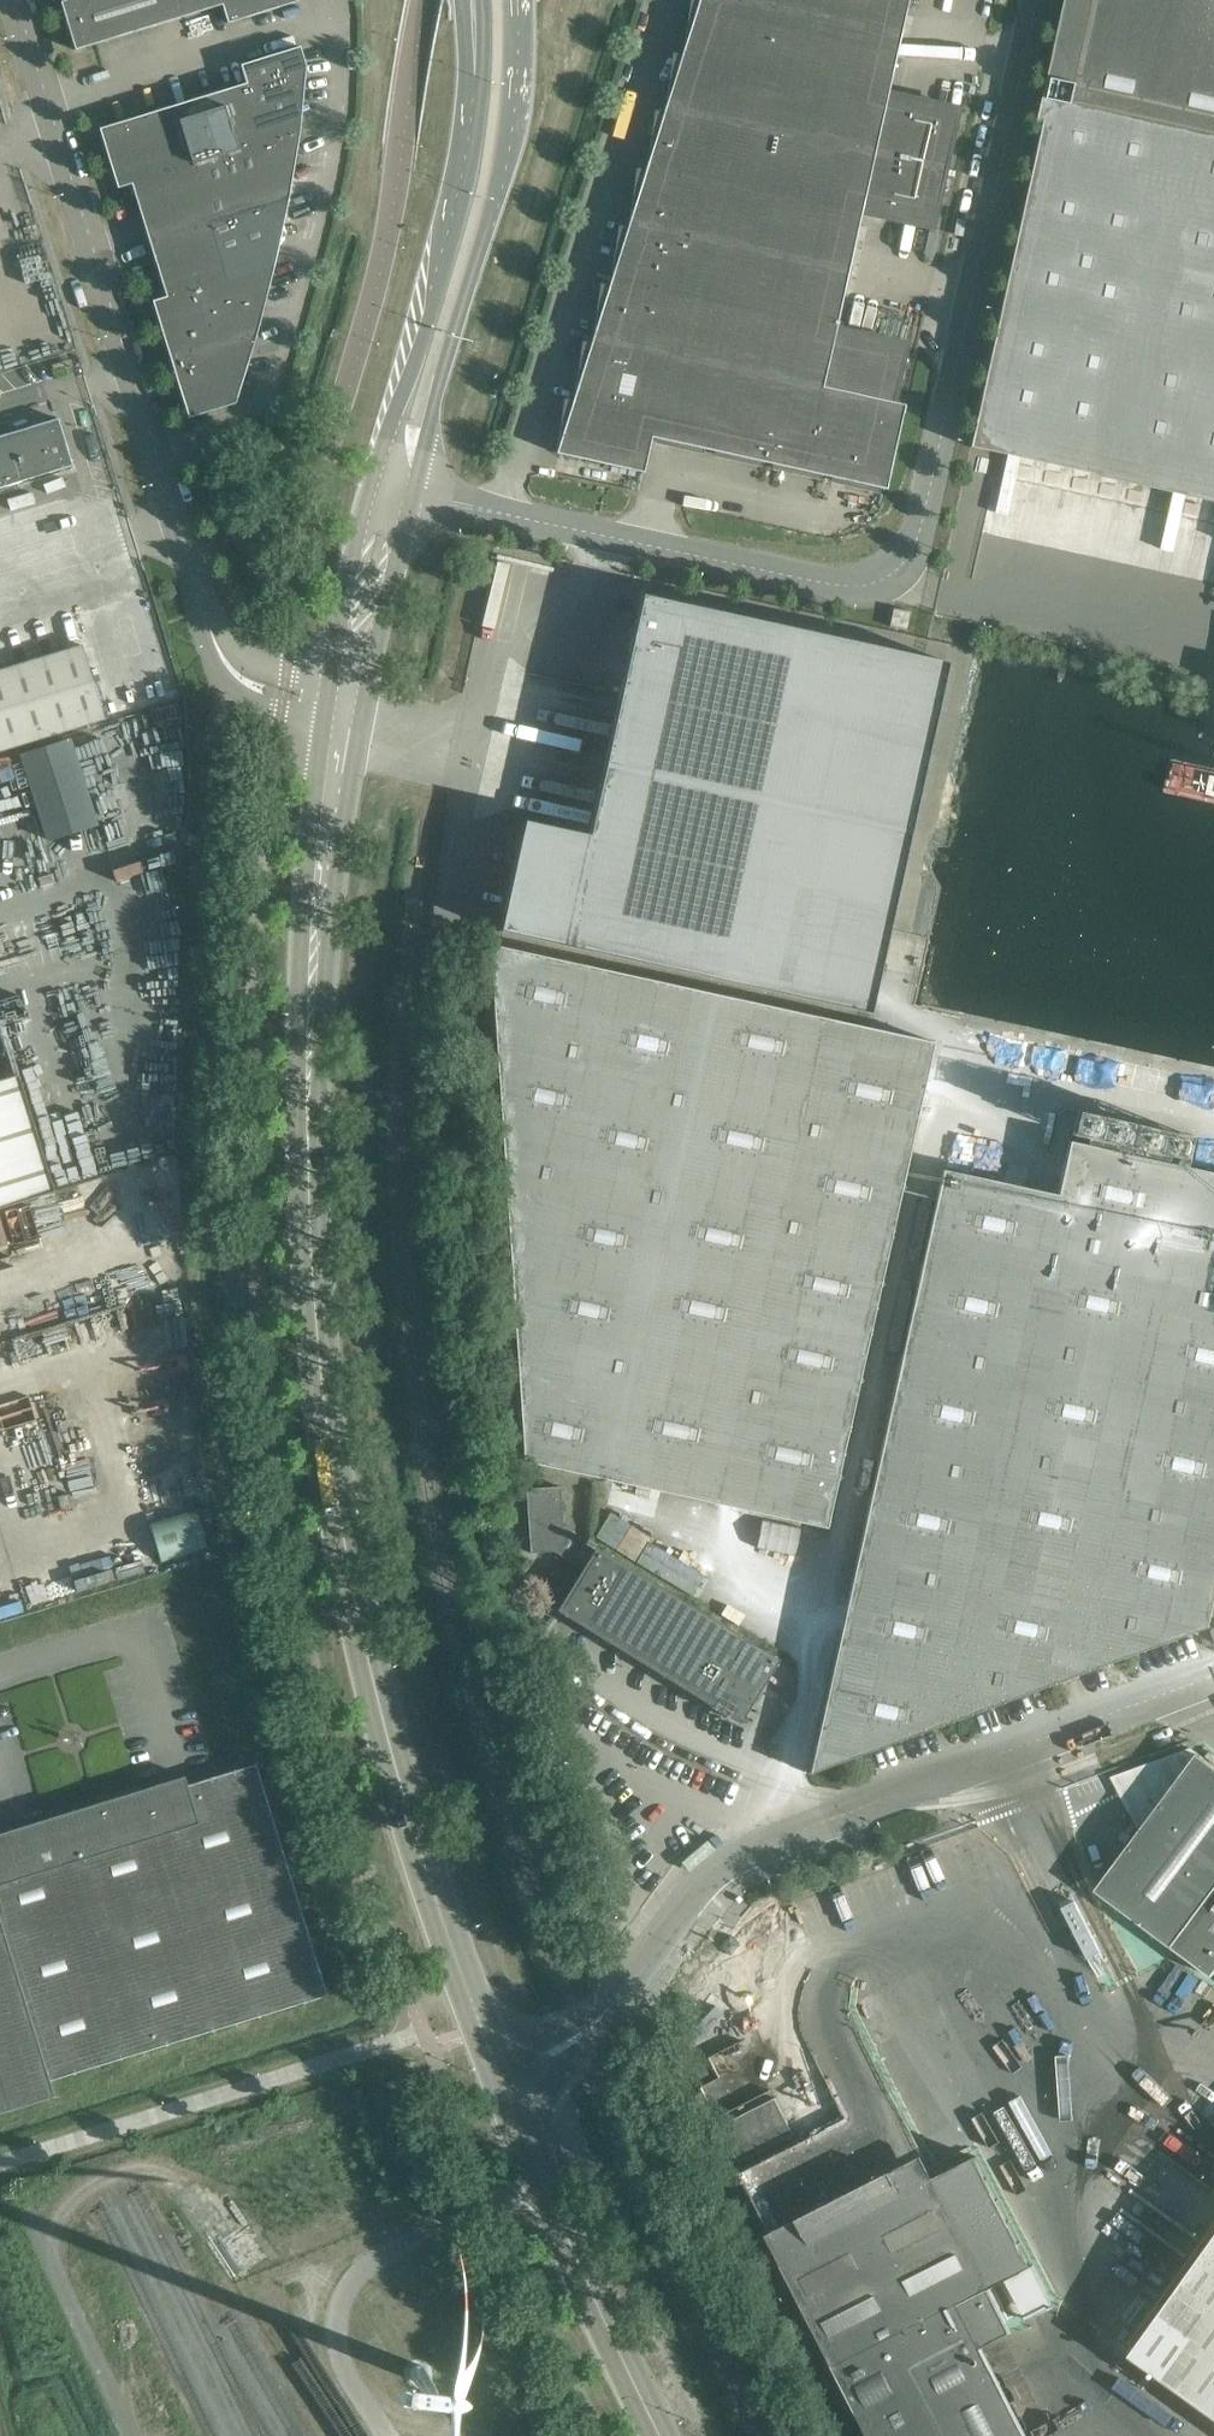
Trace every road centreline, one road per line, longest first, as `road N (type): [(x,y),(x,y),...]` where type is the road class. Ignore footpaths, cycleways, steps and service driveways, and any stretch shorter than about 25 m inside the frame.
road 1 (unclassified): [(412,492),(831,585),(889,575),(918,539),(1037,0)]
road 2 (secondary): [(492,2052),(414,1827),(355,1595),(319,1348),(308,1133)]
road 3 (unclassified): [(614,2001),(699,1886),(742,1851),(1213,1676)]
road 4 (unclassified): [(207,618),(16,0)]
road 5 (secondary): [(412,492),(516,123),(517,0)]
road 6 (secondary): [(475,76),(472,136),(451,234),(372,484)]
road 7 (secondary): [(308,1133),(323,1064),(355,722)]
road 8 (secondary): [(320,732),(296,1001),(308,1133)]
road 9 (secondary): [(659,2435),(509,2093)]
road 10 (track): [(230,2226),(168,2173),(122,2169),(68,2213),(57,2268)]
road 11 (secondary): [(355,722),(412,492)]
road 12 (secondary): [(372,484),(329,678)]
road 13 (unclassified): [(207,618),(227,693),(320,732)]
road 14 (unclassified): [(509,2093),(565,2071),(611,2020),(614,2001)]
road 15 (unclassified): [(329,678),(252,662),(222,642),(207,618)]
road 16 (unclassified): [(614,2001),(492,2052)]

